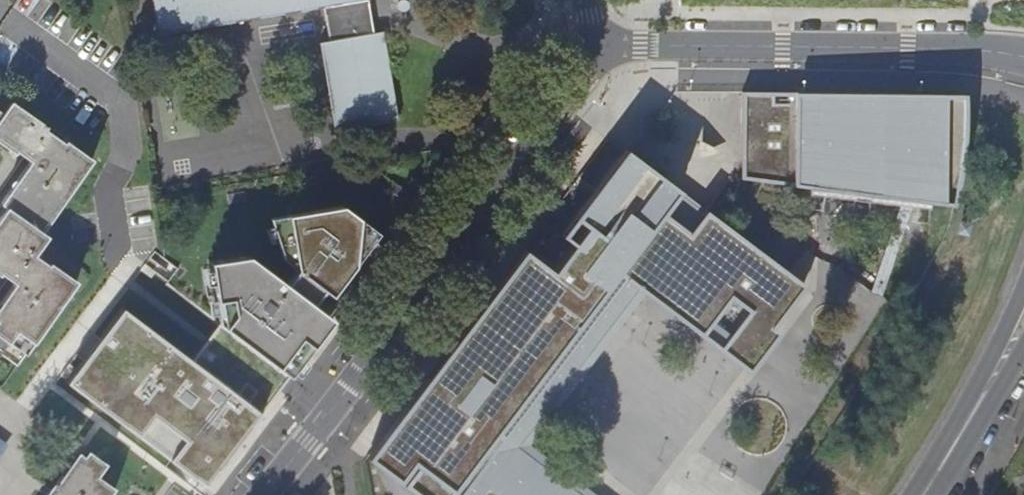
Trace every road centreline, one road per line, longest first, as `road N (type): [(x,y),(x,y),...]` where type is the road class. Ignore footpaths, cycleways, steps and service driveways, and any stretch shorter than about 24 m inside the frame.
road 1 (residential): [(596,46),(582,78),(265,494)]
road 2 (unclassified): [(1023,57),(908,47),(596,46)]
road 3 (primary): [(1023,287),(914,494)]
road 4 (primary): [(937,494),(1023,350)]

